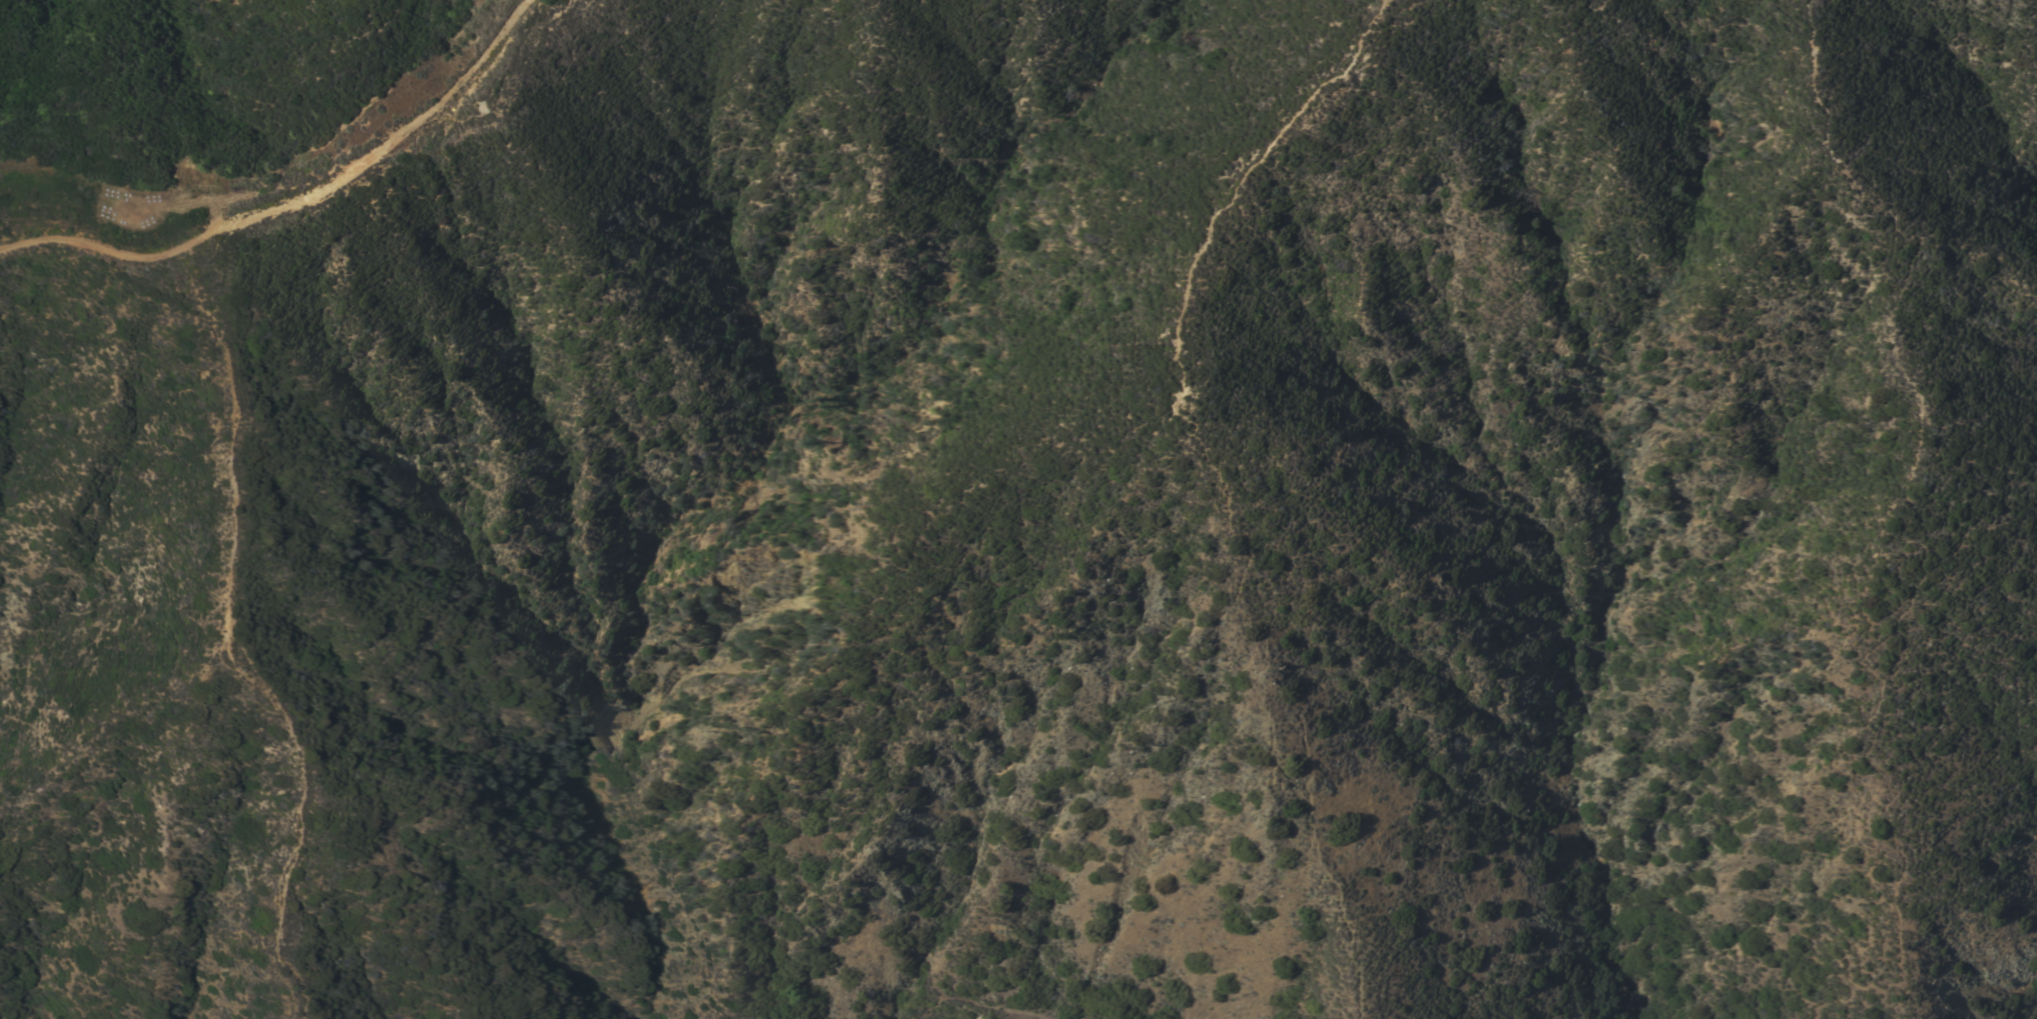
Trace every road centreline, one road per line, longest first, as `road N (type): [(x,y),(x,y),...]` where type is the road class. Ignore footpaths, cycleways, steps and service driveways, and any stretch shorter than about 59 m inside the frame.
road 1 (track): [(0,250),(56,240),(139,259),(313,201),(469,85),(534,0)]

